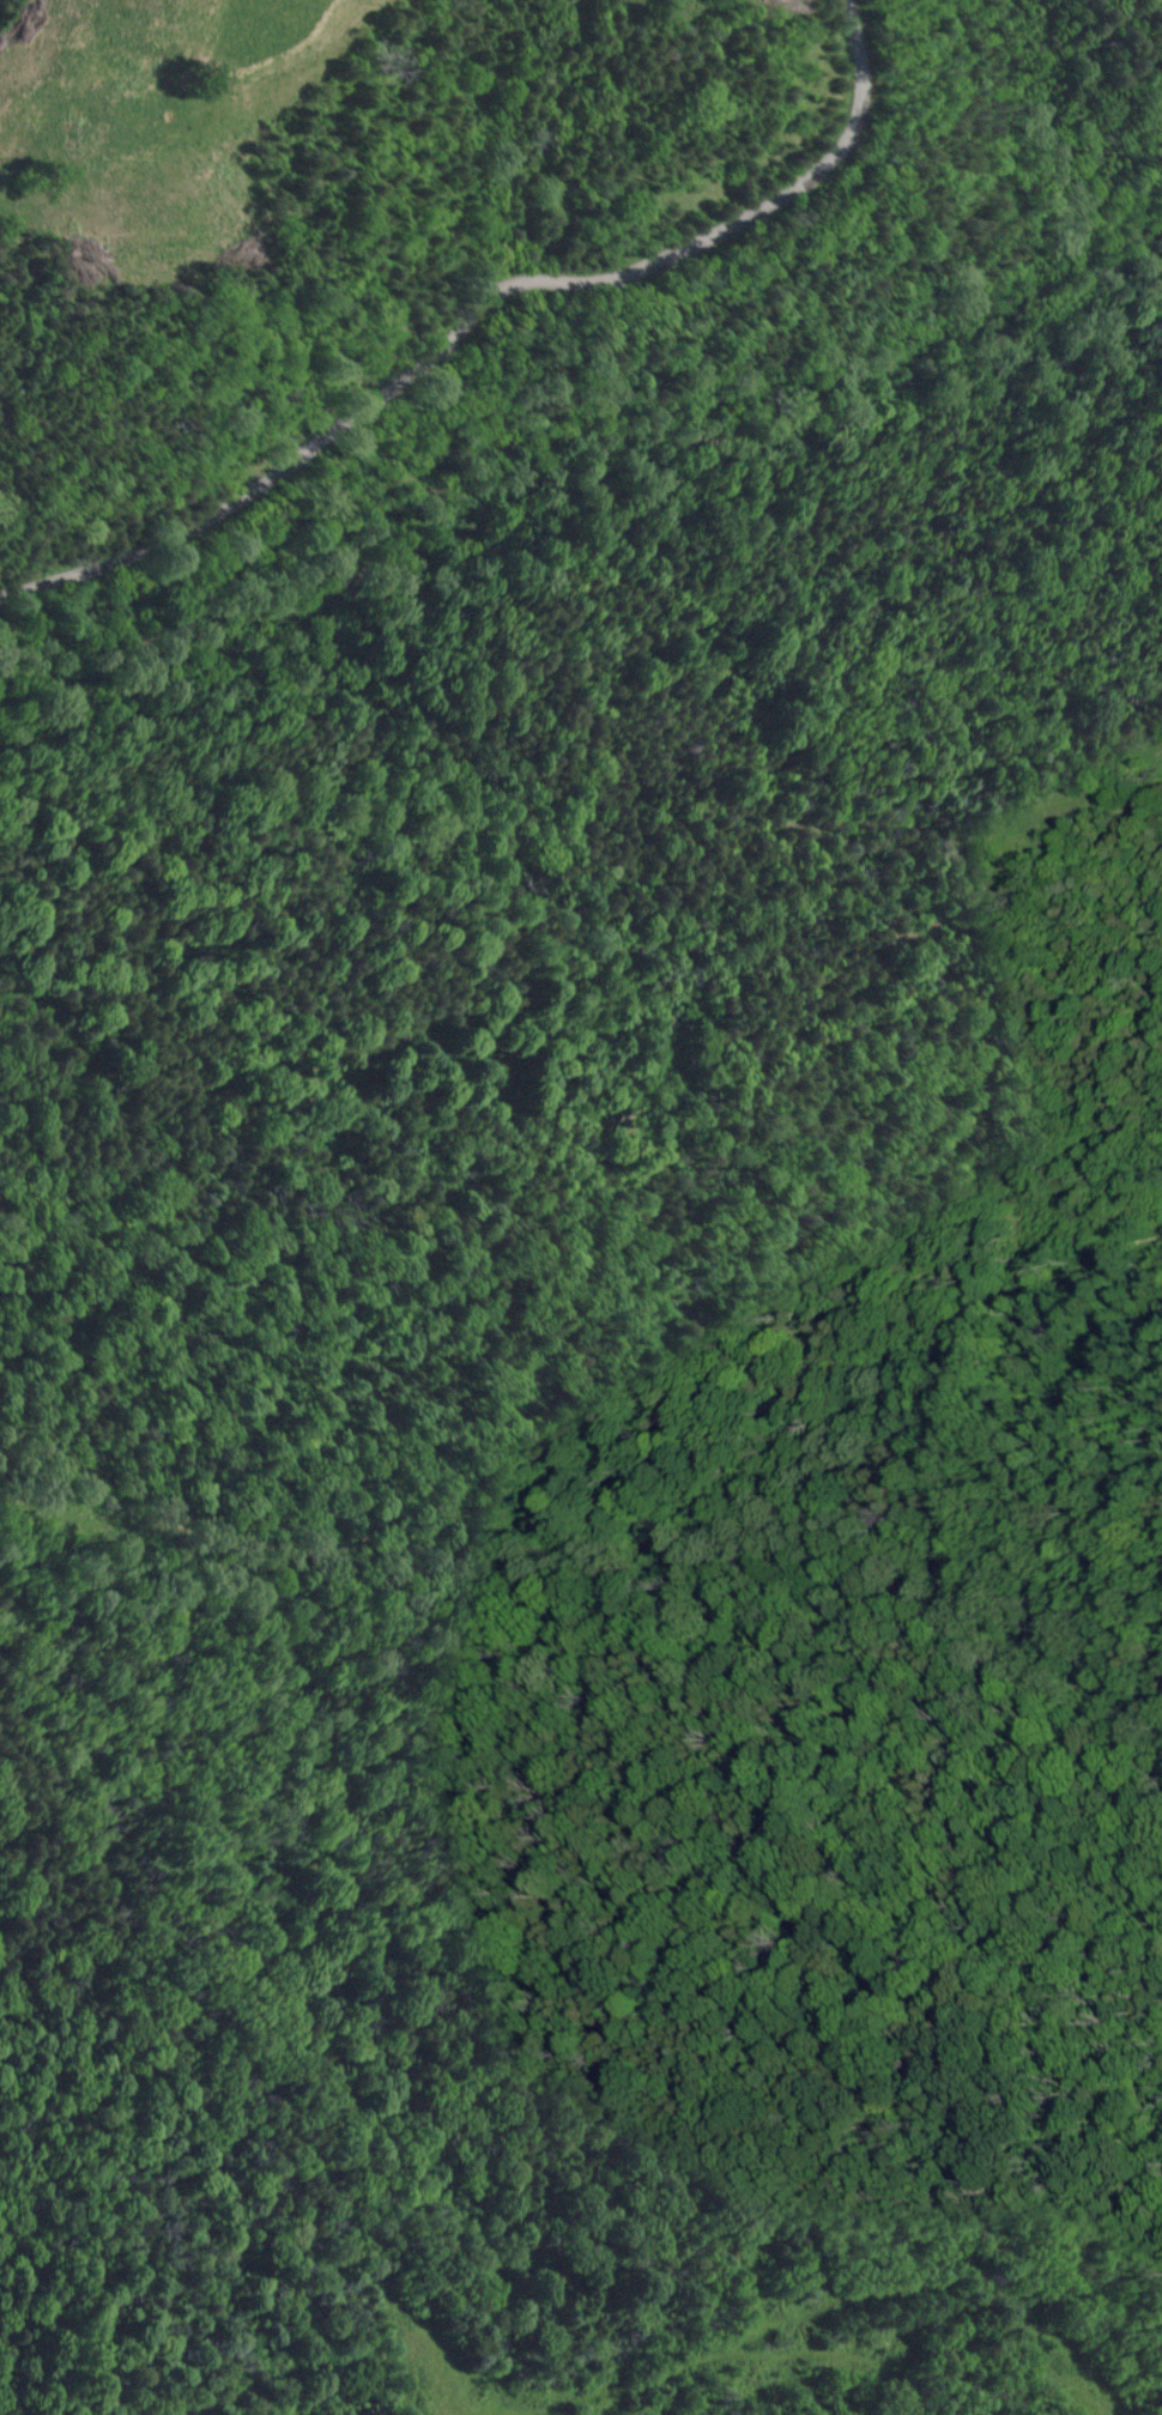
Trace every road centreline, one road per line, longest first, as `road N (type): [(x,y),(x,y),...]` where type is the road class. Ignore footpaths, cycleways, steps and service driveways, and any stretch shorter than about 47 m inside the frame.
road 1 (residential): [(0,593),(190,540),(265,507),(476,347),(553,278),(679,262),(819,183),(867,126),(872,101),(859,0)]

